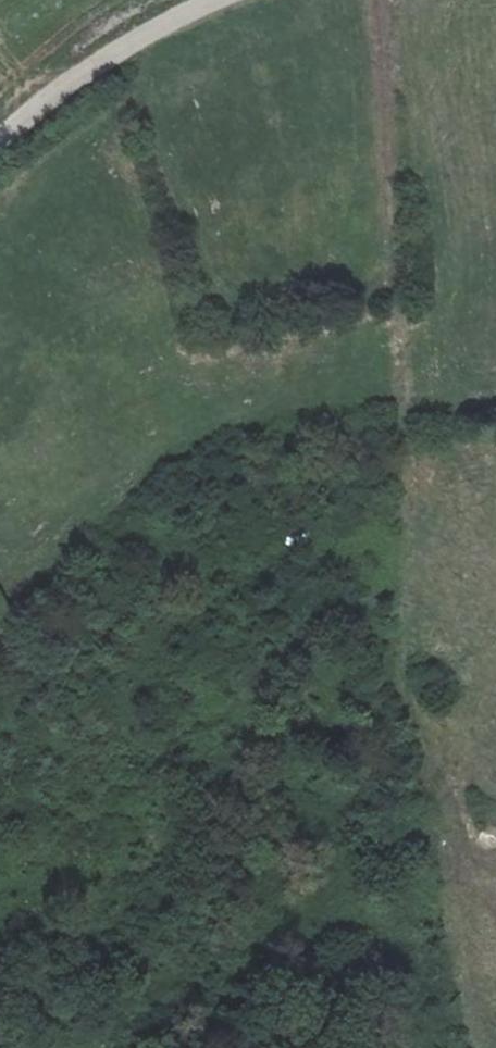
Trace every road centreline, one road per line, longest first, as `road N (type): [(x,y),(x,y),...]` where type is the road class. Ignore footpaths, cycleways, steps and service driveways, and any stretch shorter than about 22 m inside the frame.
road 1 (unclassified): [(234,0),(116,56),(38,105),(0,143)]

